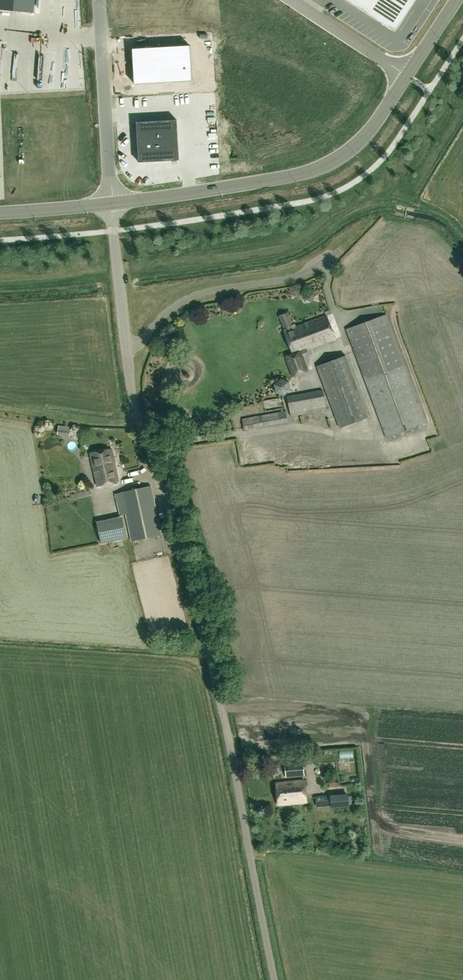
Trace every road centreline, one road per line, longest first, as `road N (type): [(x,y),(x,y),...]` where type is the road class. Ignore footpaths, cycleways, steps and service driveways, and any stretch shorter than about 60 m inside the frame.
road 1 (unclassified): [(284,979),(202,590),(136,412),(126,348)]
road 2 (tertiary): [(408,75),(355,146),(315,170),(111,203)]
road 3 (unclassified): [(126,348),(189,298),(286,279),(341,252)]
road 4 (unclassified): [(98,0),(111,203)]
road 5 (unclassified): [(111,203),(126,348)]
road 6 (unclassified): [(408,75),(294,0)]

